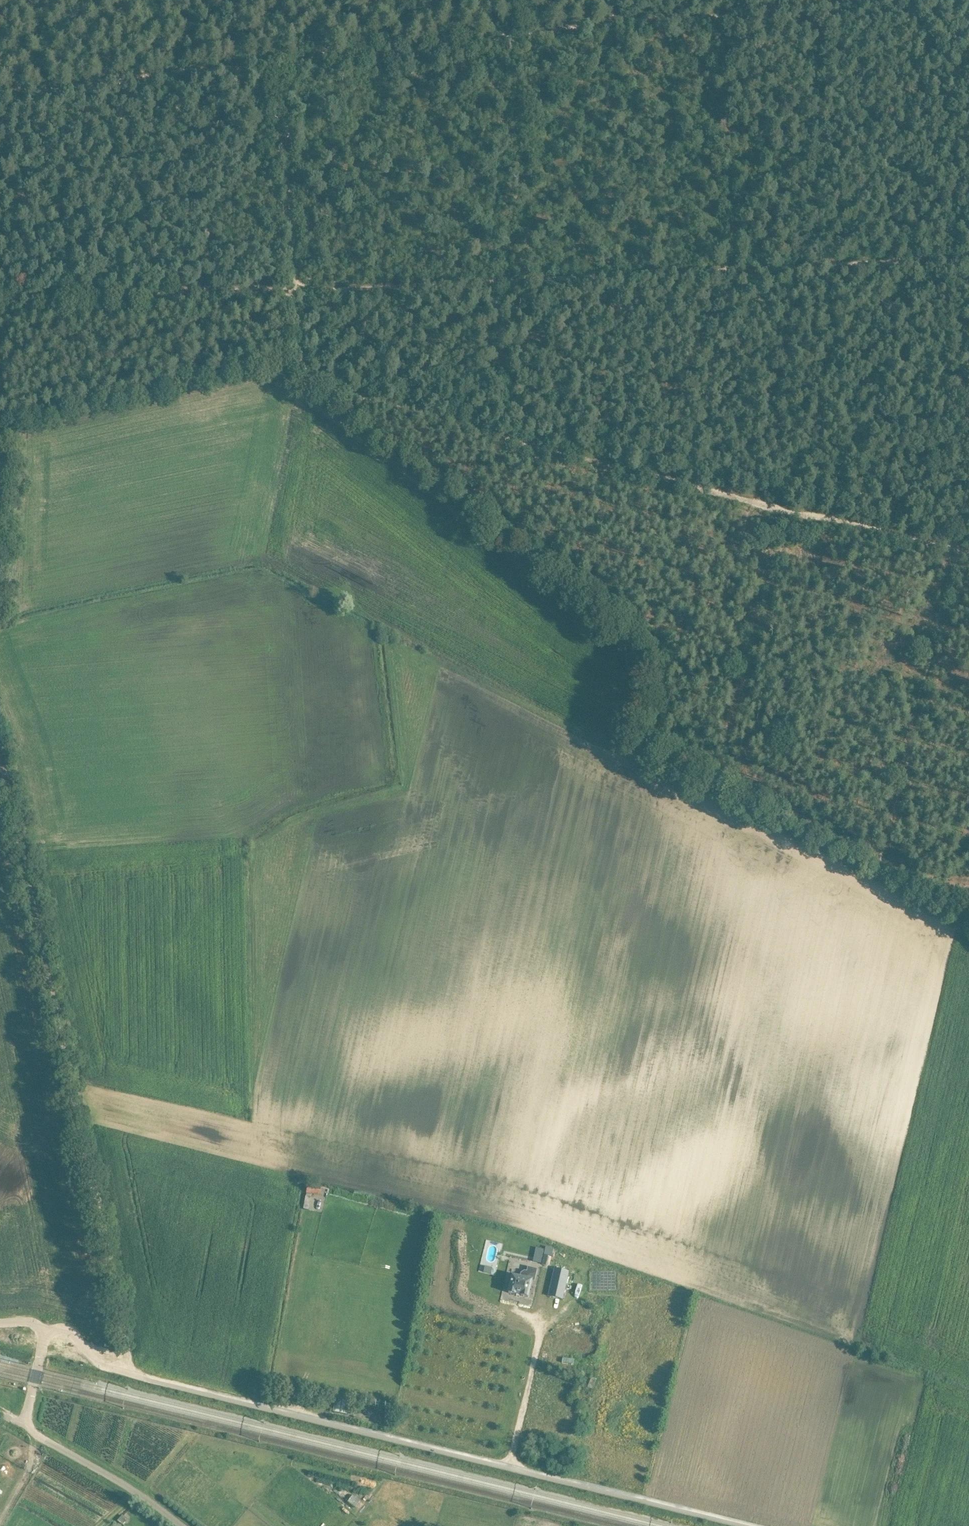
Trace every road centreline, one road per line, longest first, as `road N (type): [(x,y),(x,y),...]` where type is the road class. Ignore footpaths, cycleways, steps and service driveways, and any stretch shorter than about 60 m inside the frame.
road 1 (track): [(294,289),(968,261)]
road 2 (unclassified): [(180,1525),(30,1432),(47,1333)]
road 3 (track): [(721,12),(736,271)]
road 4 (track): [(6,92),(98,0)]

